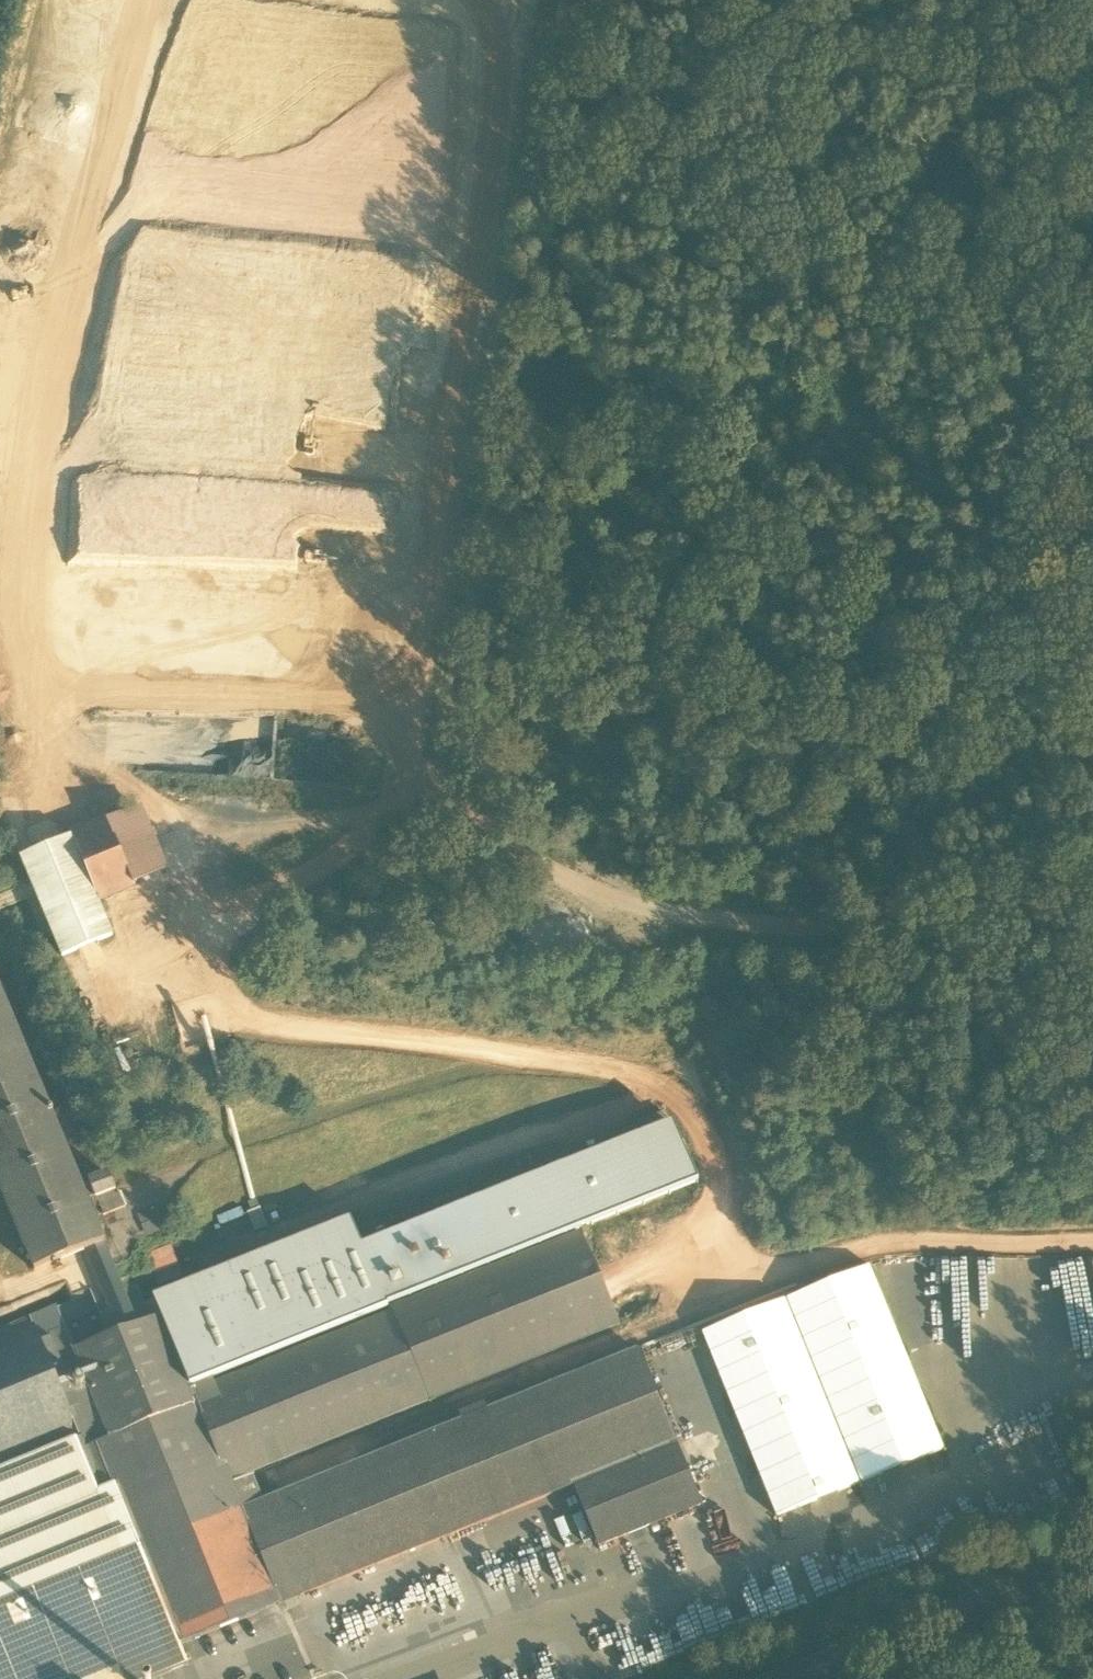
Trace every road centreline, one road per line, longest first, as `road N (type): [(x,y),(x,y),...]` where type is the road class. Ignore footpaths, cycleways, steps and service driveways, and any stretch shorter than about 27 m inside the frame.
road 1 (track): [(1092,1240),(874,1243),(781,1268),(609,1272)]
road 2 (secondary): [(789,1678),(1092,1556)]

